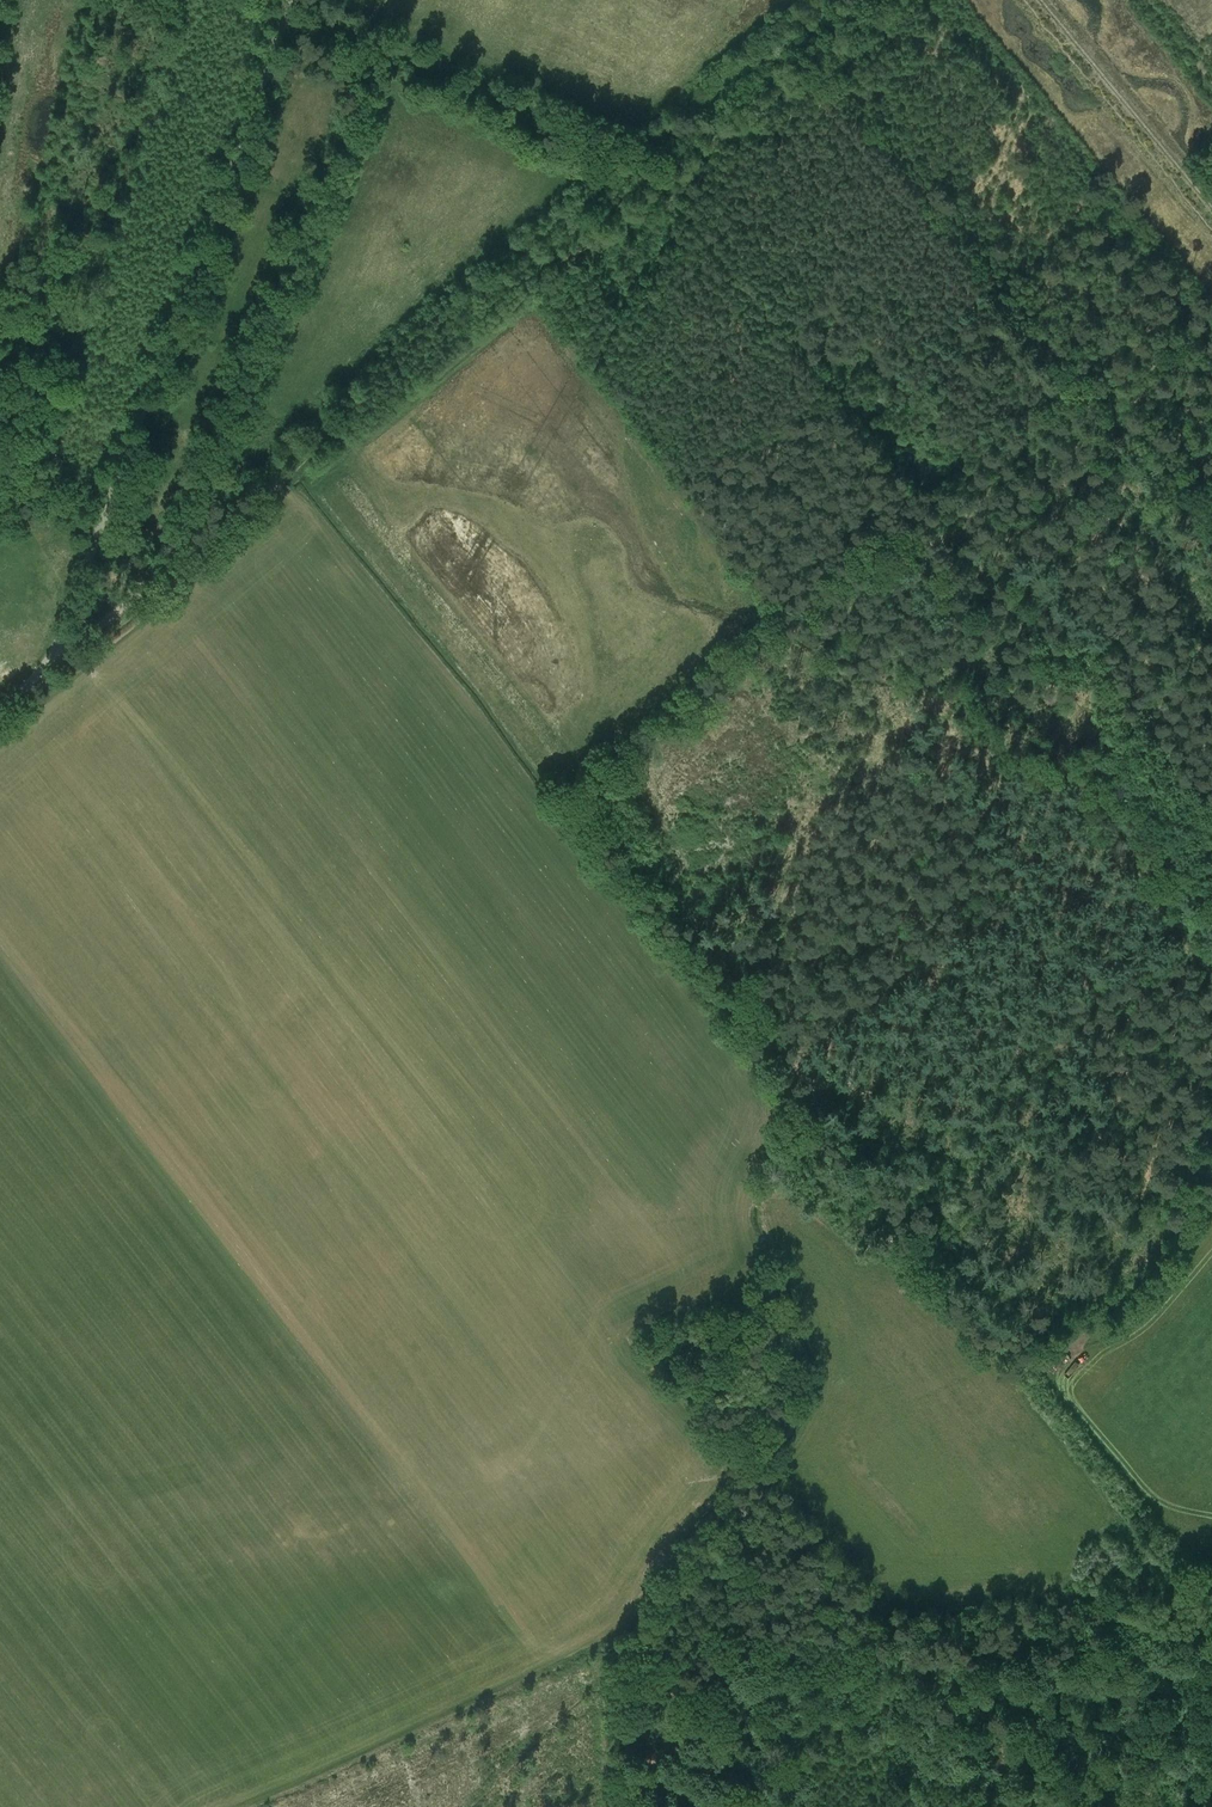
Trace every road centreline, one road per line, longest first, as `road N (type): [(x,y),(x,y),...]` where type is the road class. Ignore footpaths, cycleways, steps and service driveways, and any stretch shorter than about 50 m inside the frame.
road 1 (unclassified): [(0,706),(47,667),(288,0)]

